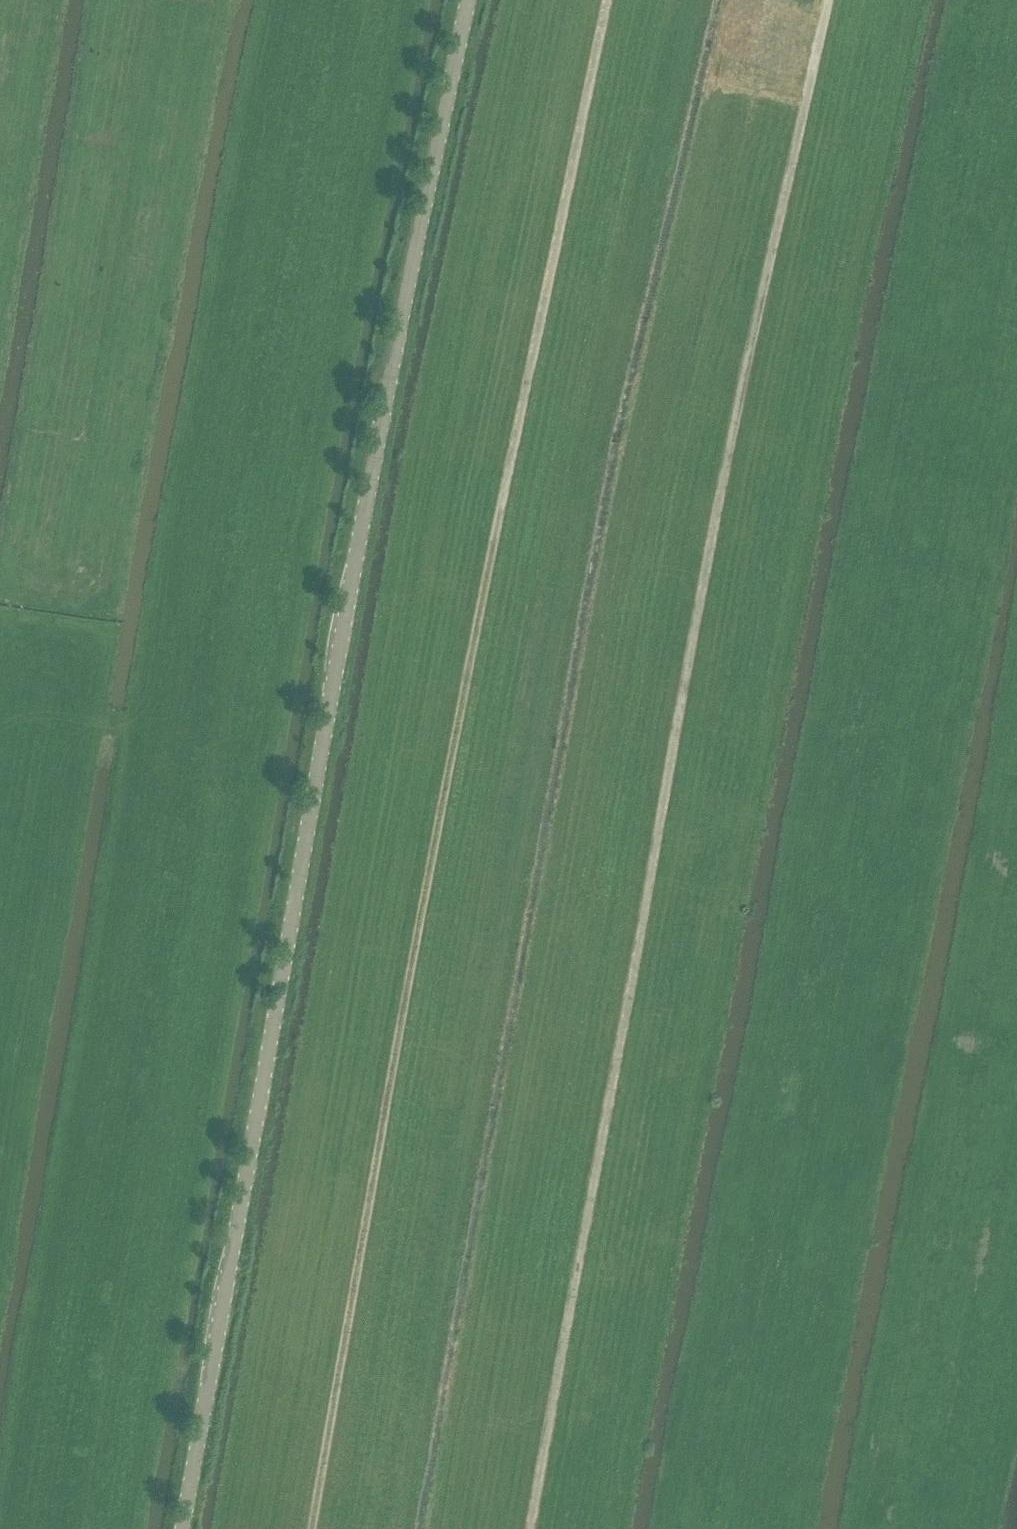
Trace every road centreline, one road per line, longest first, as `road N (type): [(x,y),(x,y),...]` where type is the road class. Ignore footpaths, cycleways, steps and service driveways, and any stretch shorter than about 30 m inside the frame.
road 1 (track): [(314,1528),(605,0)]
road 2 (unclassified): [(470,0),(353,576),(180,1528)]
road 3 (track): [(531,1528),(820,0)]

